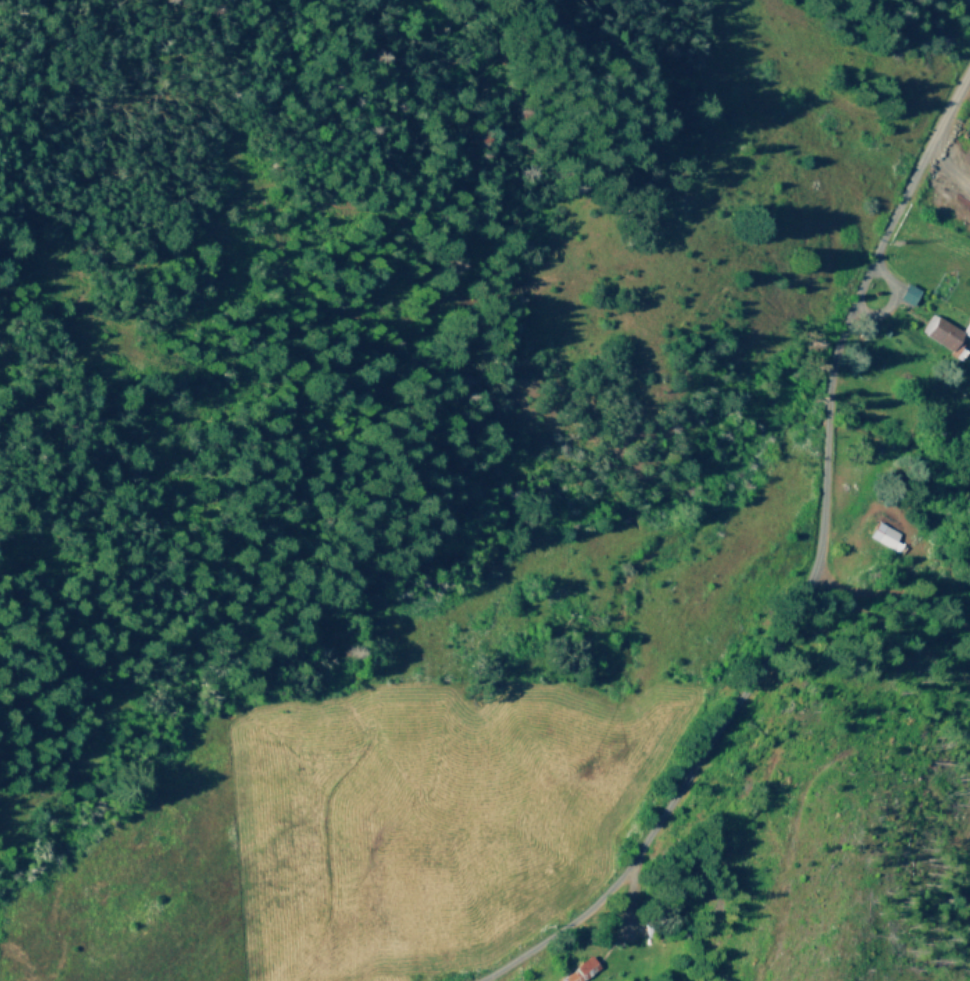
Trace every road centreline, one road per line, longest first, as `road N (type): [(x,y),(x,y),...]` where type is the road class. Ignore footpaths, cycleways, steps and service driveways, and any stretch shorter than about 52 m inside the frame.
road 1 (residential): [(558,980),(641,905),(758,716),(876,356),(887,209)]
road 2 (residential): [(969,126),(887,209),(758,144),(680,0)]

